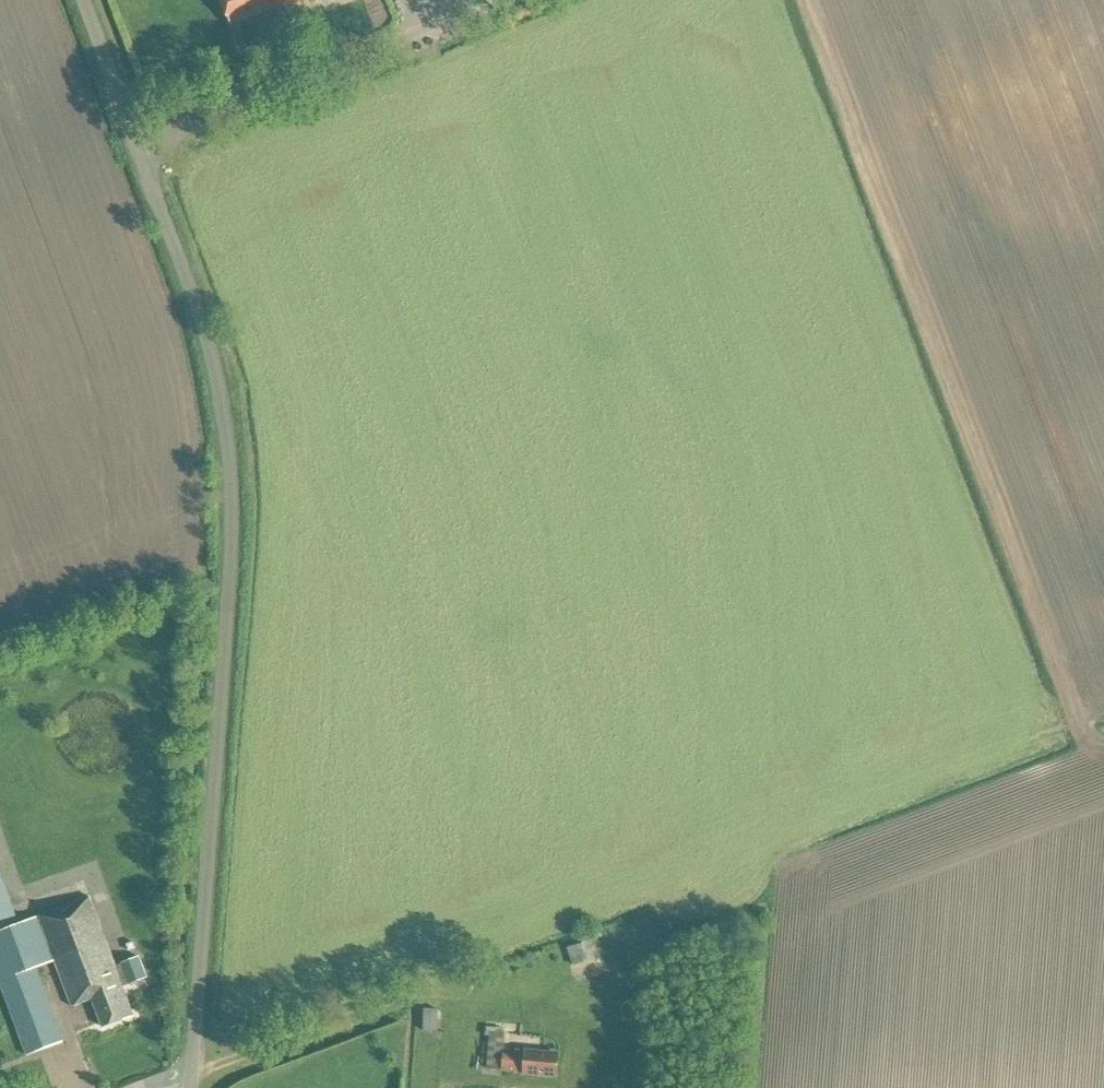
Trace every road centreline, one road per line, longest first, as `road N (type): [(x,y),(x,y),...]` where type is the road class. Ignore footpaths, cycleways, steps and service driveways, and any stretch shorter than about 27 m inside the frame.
road 1 (unclassified): [(188,1087),(228,502),(226,385),(83,0)]

